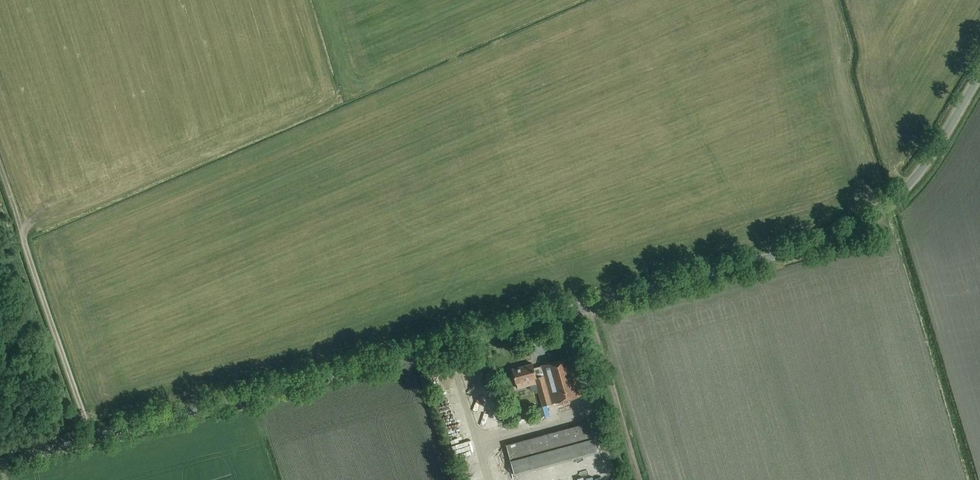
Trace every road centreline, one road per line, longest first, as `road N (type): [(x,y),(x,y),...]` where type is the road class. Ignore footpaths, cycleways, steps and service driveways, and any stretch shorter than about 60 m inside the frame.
road 1 (unclassified): [(0,463),(849,231),(878,214),(926,163),(979,76)]
road 2 (track): [(92,438),(0,174)]
road 3 (track): [(641,479),(588,304)]

